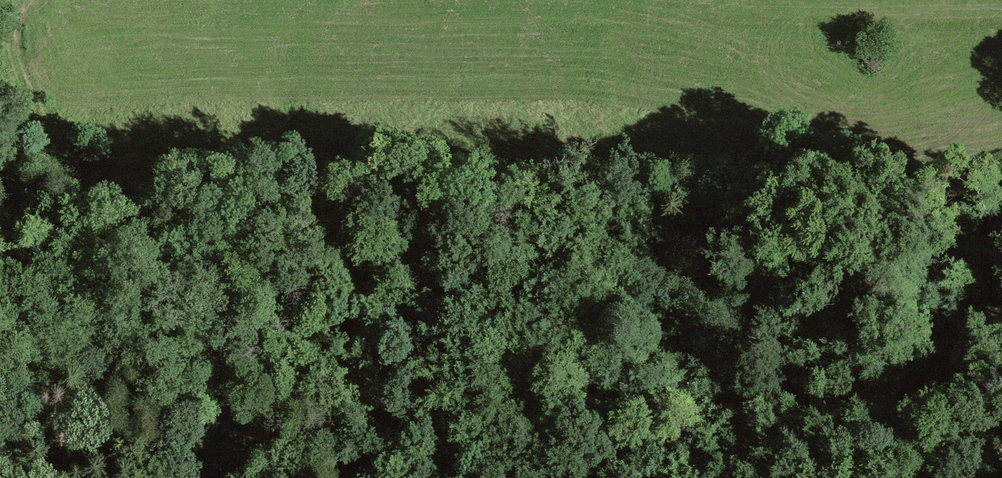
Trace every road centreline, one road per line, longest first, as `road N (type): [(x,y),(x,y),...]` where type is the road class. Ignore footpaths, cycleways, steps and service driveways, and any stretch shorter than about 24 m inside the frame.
road 1 (track): [(115,195),(374,148),(1001,203)]
road 2 (track): [(0,451),(34,422),(102,318),(117,244),(115,195),(35,90),(11,10)]
road 3 (track): [(1001,308),(898,369),(886,391),(889,426),(917,440),(1001,453)]

